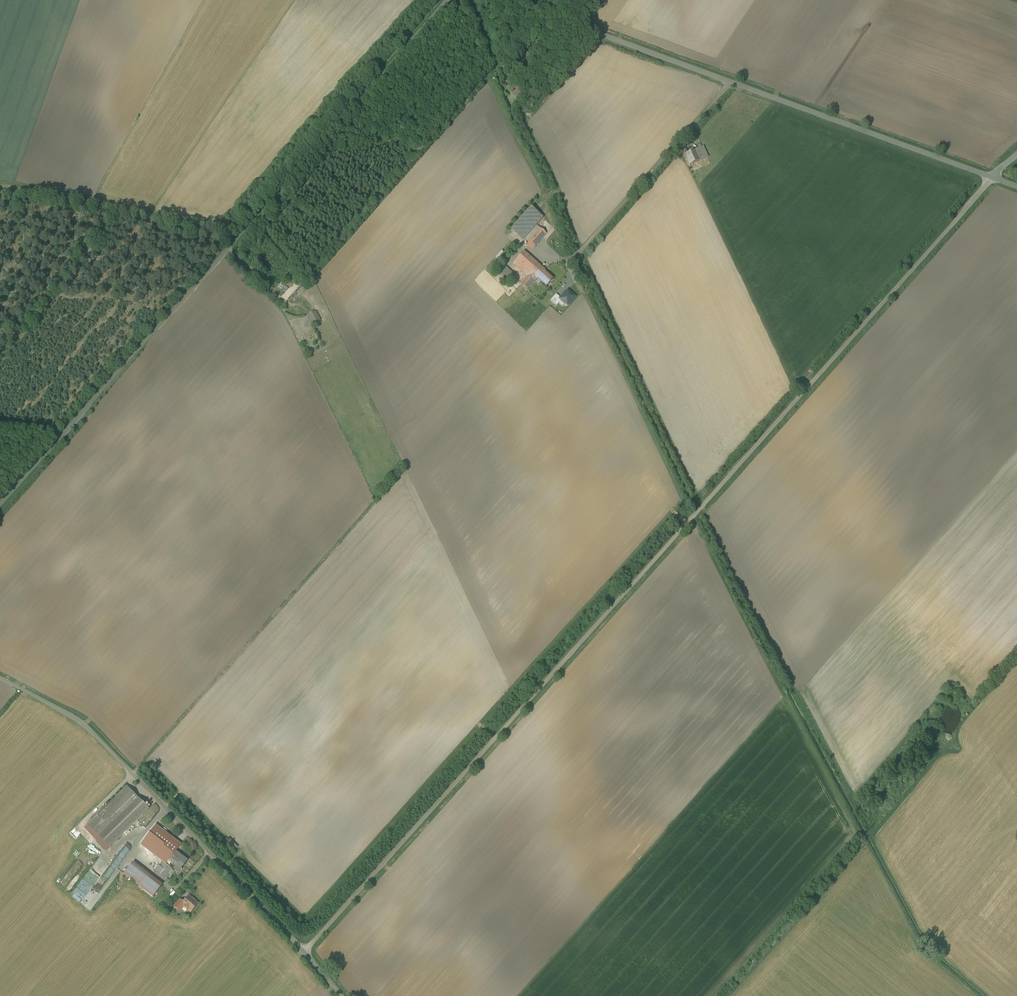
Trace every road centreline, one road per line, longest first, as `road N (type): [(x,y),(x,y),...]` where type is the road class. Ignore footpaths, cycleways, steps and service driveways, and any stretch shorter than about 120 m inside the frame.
road 1 (unclassified): [(303,950),(989,176)]
road 2 (unclassified): [(0,507),(442,0)]
road 3 (unclassified): [(989,176),(523,0)]
road 4 (unclassified): [(0,676),(91,727),(303,950)]

